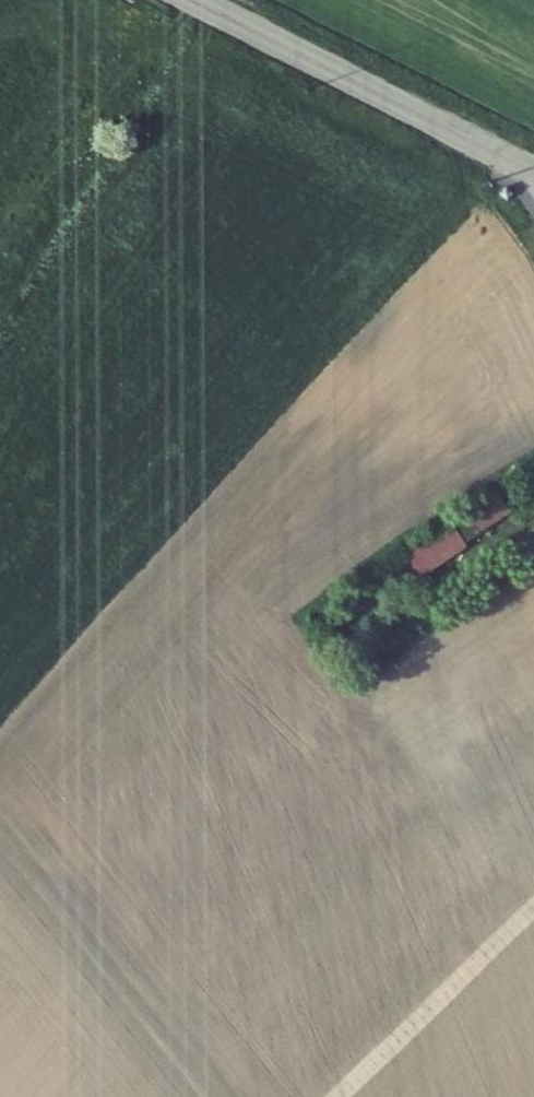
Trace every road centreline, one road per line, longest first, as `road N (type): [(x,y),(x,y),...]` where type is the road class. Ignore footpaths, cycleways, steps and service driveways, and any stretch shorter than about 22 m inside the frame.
road 1 (unclassified): [(533,169),(195,0)]

